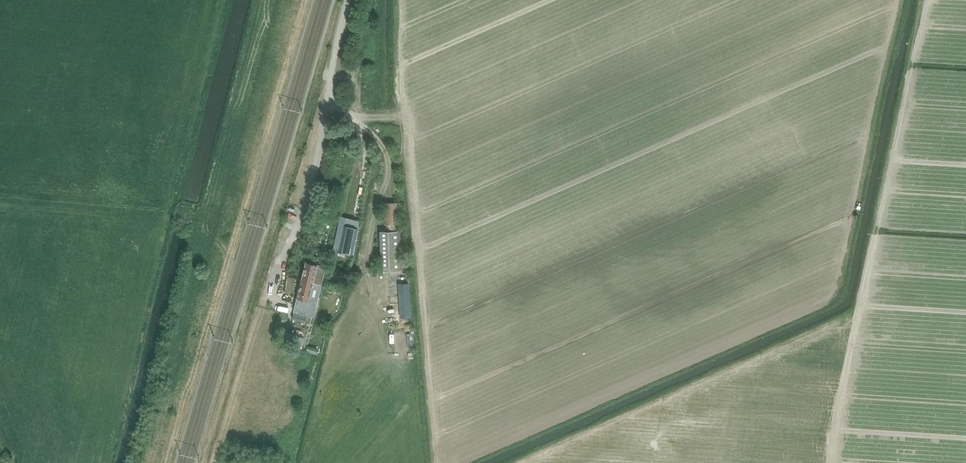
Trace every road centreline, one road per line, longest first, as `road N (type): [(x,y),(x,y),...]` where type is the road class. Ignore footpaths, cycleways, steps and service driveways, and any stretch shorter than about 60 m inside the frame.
road 1 (residential): [(276,274),(310,195),(349,0)]

